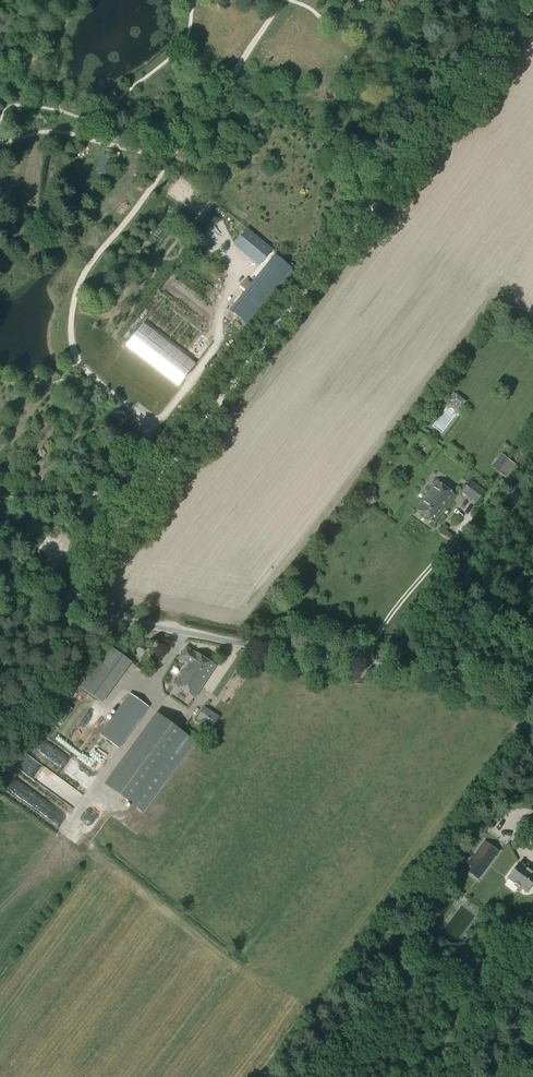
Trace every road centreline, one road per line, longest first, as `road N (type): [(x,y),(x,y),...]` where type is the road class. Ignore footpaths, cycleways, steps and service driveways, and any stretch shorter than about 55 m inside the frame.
road 1 (unclassified): [(67,606),(532,0)]
road 2 (unclassified): [(532,695),(67,606)]
road 3 (track): [(532,708),(252,1076)]
road 4 (track): [(154,427),(217,347),(225,296),(246,264),(237,234),(159,175)]

